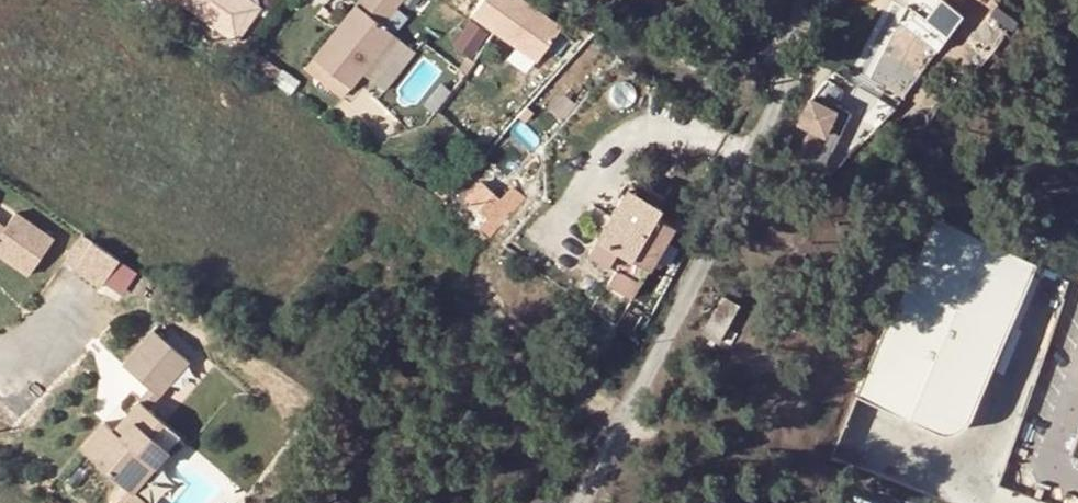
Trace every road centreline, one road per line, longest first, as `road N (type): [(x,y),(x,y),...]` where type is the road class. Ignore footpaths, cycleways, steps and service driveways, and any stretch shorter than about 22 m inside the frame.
road 1 (unclassified): [(802,0),(702,259),(579,502)]

